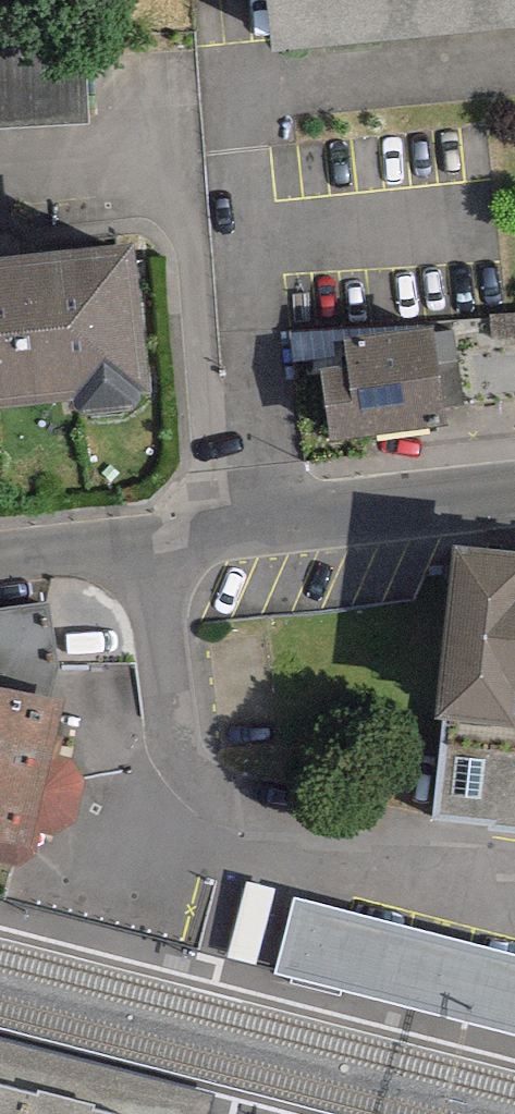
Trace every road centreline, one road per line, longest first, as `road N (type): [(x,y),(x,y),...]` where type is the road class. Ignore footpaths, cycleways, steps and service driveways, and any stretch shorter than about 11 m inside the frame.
road 1 (residential): [(152,533),(175,703),(199,770),(247,819),(309,845),(514,896)]
road 2 (residential): [(514,495),(152,533)]
road 3 (residential): [(152,533),(0,552)]

